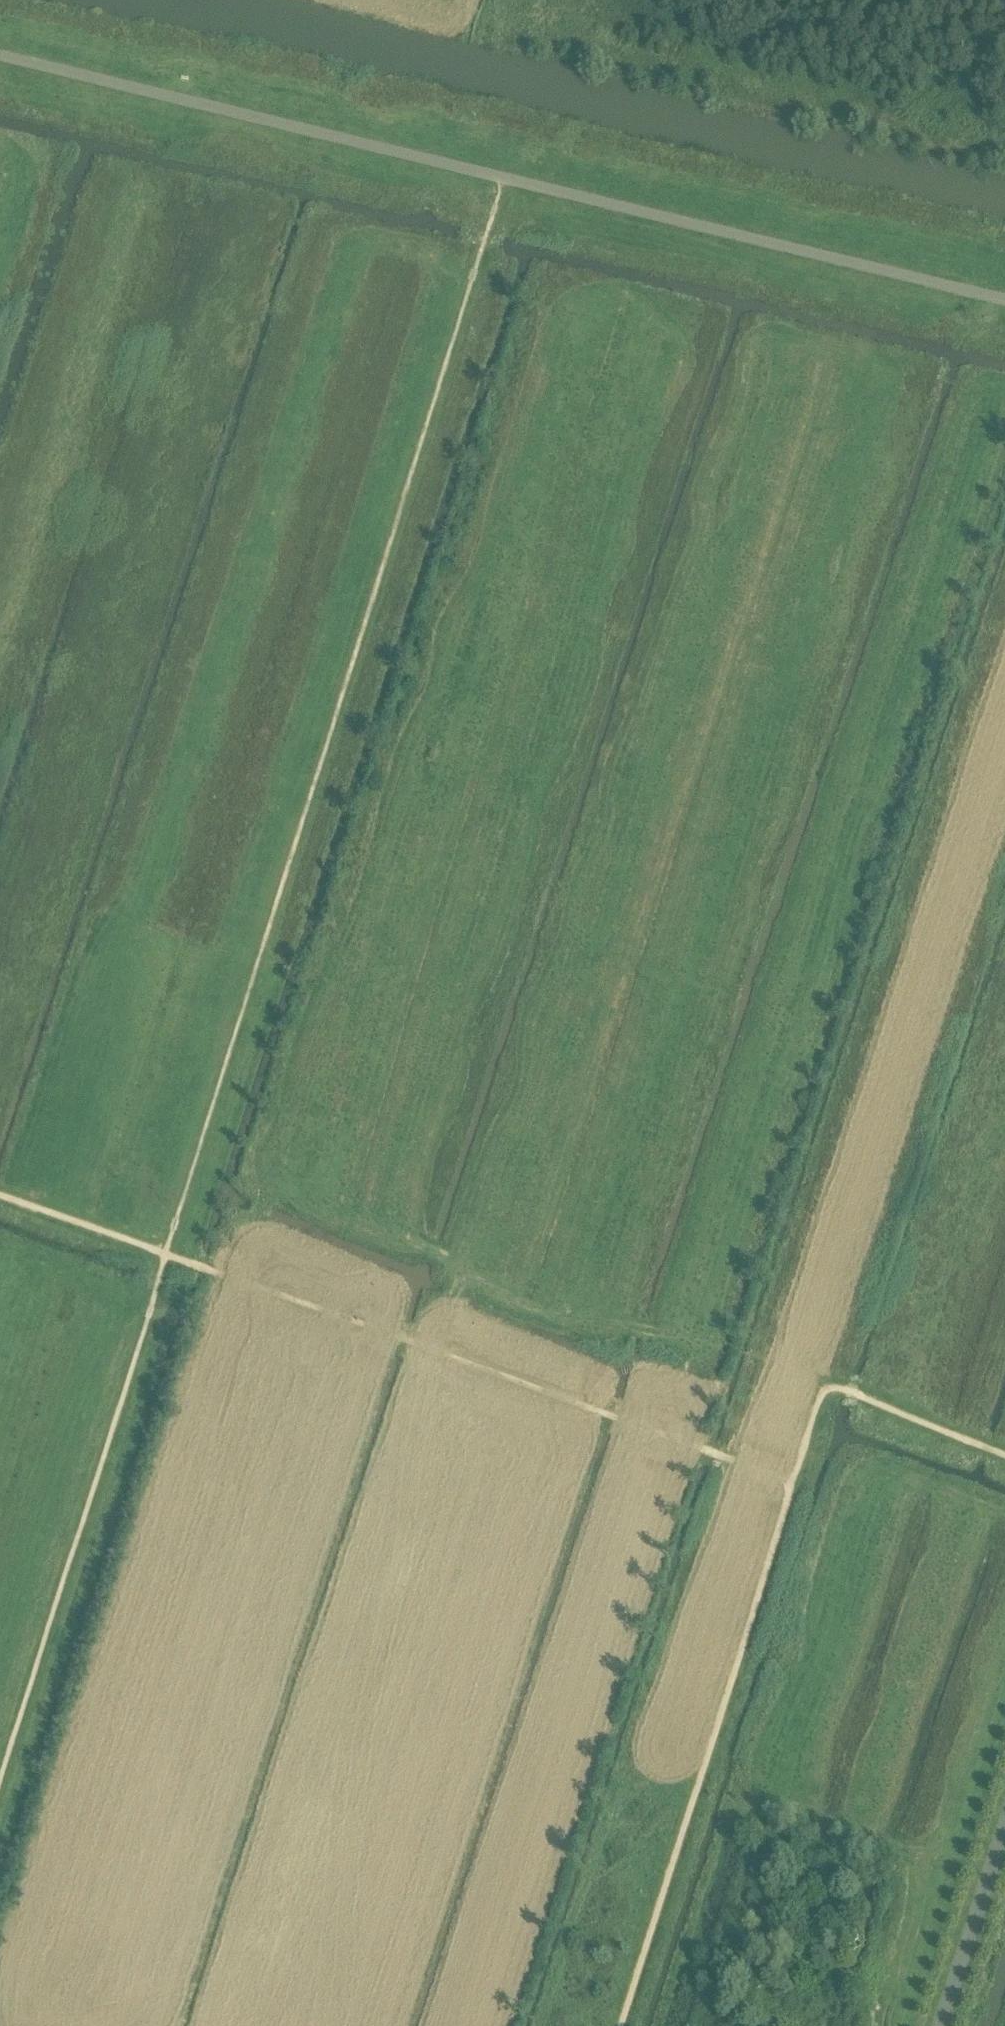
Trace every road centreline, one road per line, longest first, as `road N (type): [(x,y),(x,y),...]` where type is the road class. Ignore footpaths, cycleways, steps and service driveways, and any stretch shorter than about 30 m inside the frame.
road 1 (track): [(620,2025),(821,1392)]

